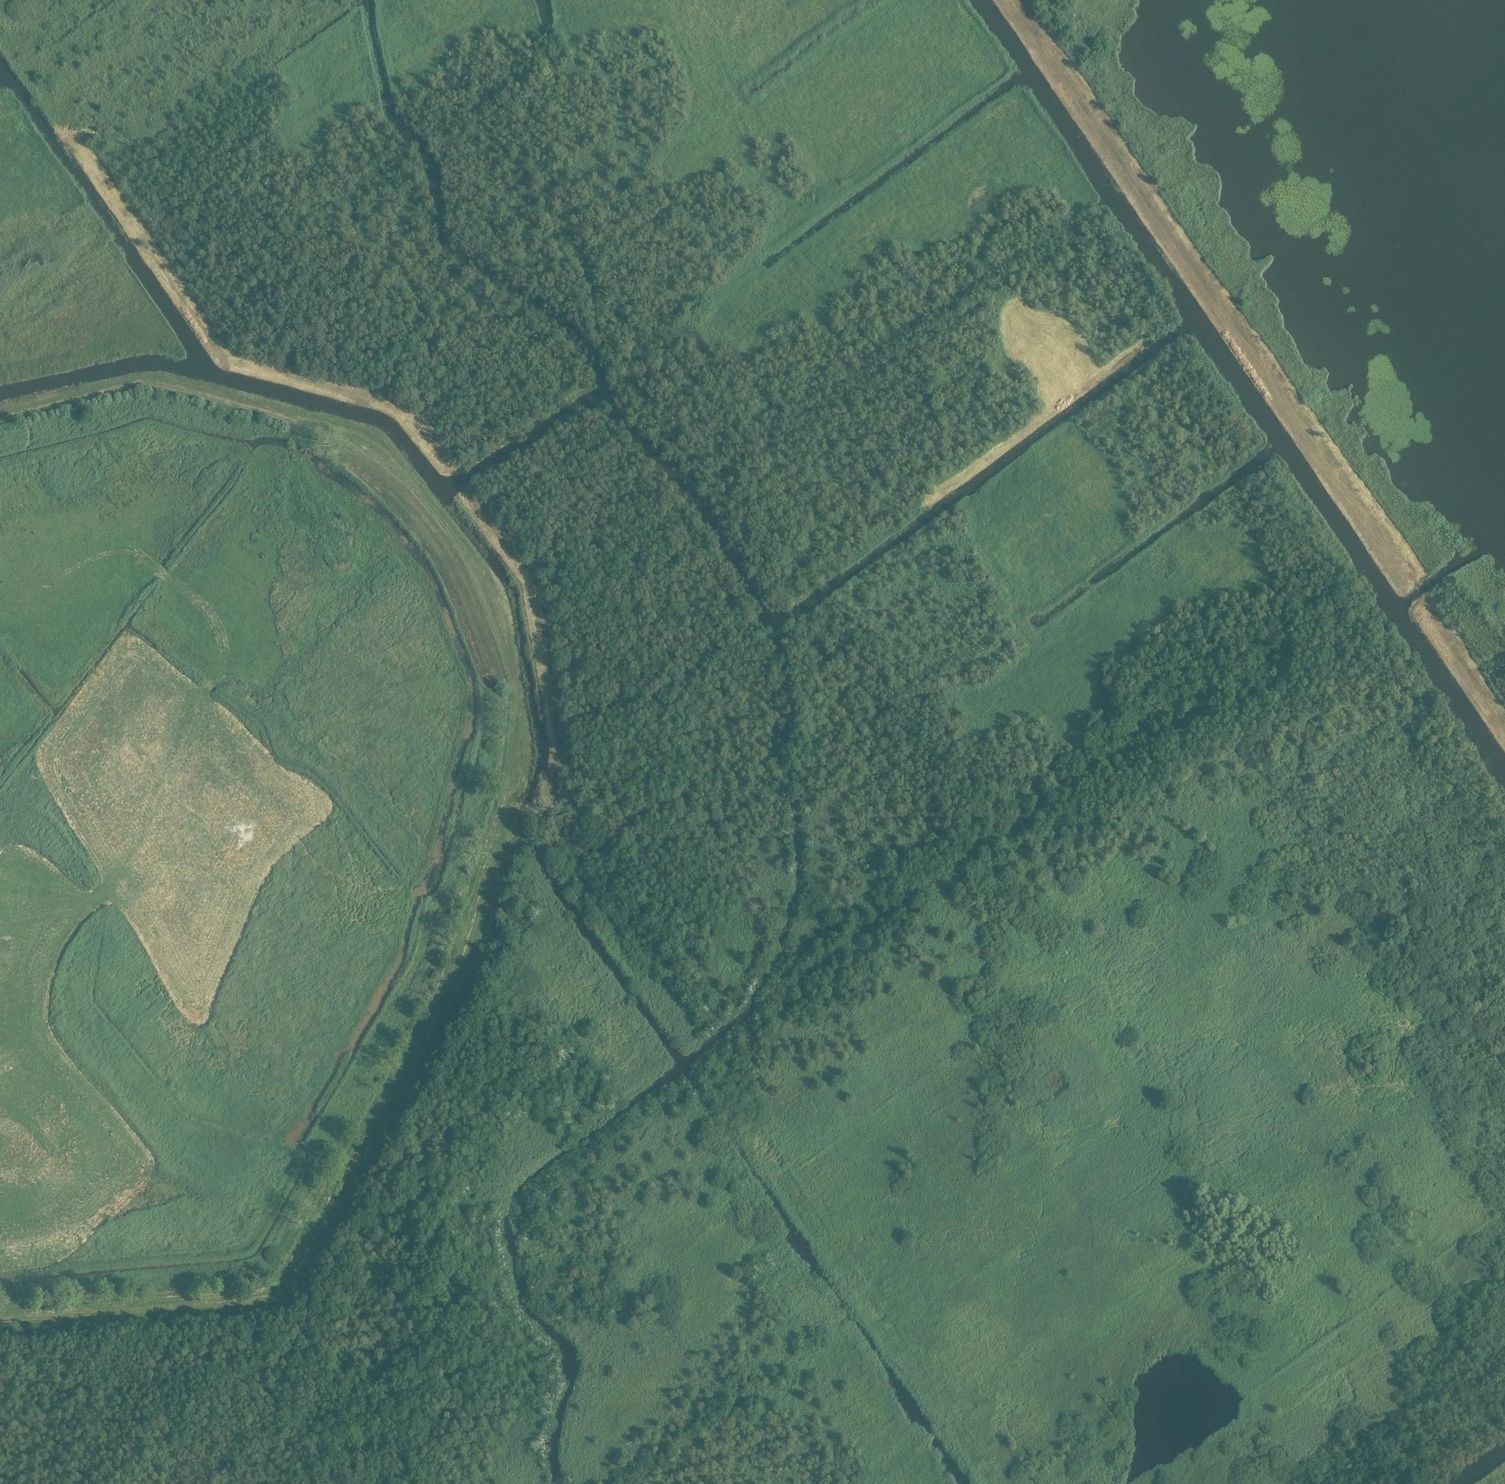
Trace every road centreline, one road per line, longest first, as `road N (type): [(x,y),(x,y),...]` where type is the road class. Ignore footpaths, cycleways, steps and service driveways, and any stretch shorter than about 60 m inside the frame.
road 1 (track): [(0,1310),(175,1302),(254,1294),(279,1282),(404,1071),(447,981),(522,744),(499,629),(473,567),(370,437),(165,382),(0,418)]

